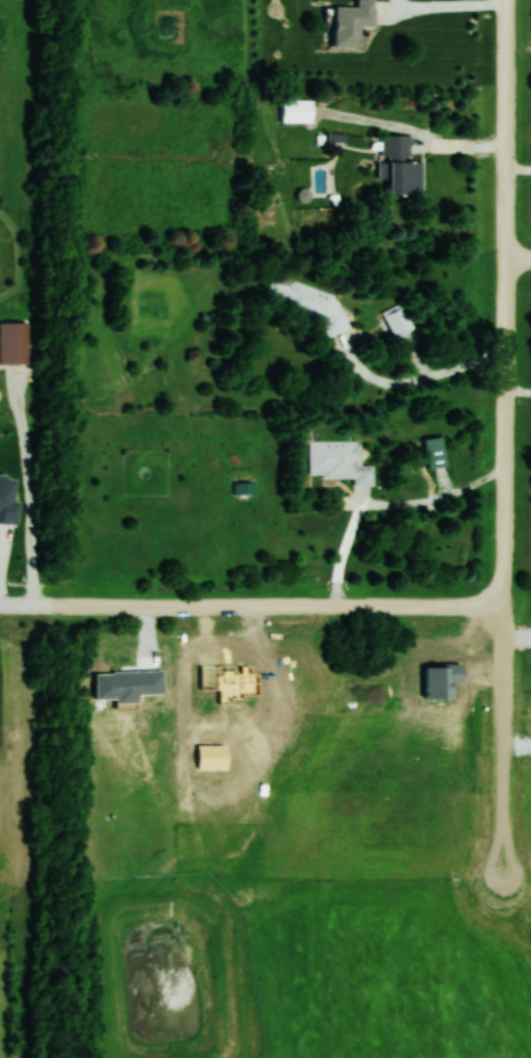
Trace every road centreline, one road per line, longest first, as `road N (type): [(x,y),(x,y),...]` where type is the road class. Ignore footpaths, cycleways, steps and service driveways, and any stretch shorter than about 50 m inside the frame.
road 1 (residential): [(505,0),(502,888)]
road 2 (residential): [(502,609),(0,605)]

